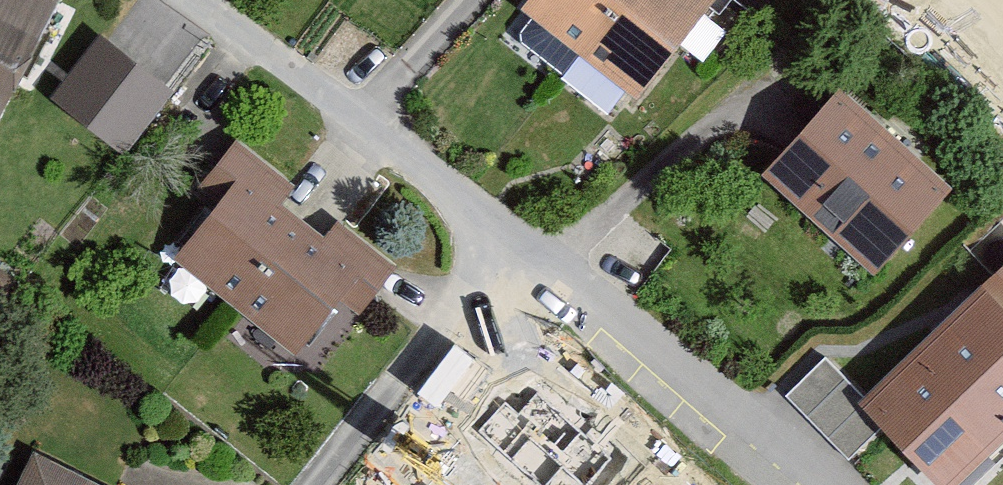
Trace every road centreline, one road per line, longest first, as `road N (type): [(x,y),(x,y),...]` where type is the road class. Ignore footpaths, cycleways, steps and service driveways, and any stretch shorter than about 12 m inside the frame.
road 1 (residential): [(189,0),(634,331),(816,484)]

